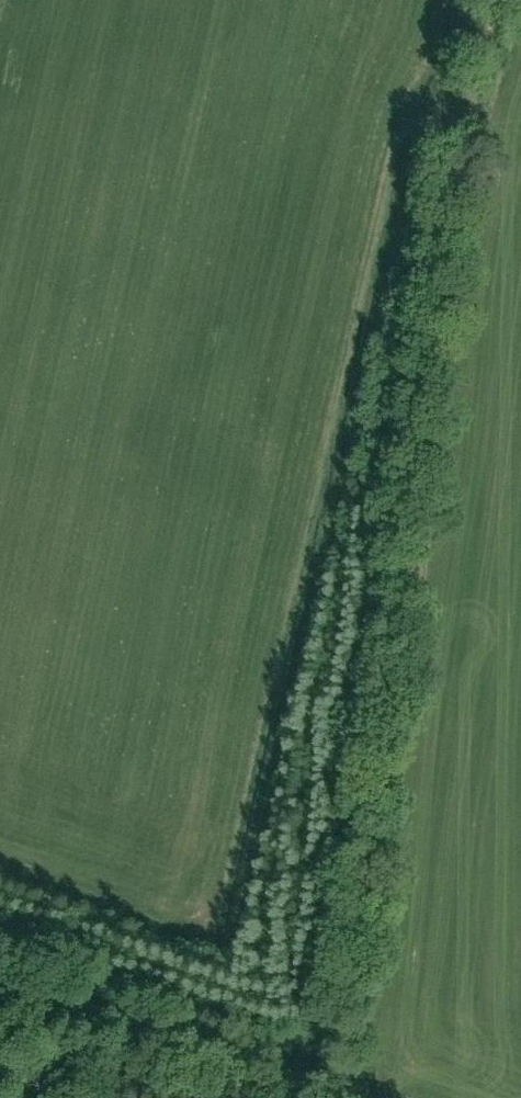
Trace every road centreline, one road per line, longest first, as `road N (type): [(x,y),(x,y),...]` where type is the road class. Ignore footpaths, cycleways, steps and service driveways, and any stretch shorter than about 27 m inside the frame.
road 1 (unclassified): [(335,1097),(0,986)]

